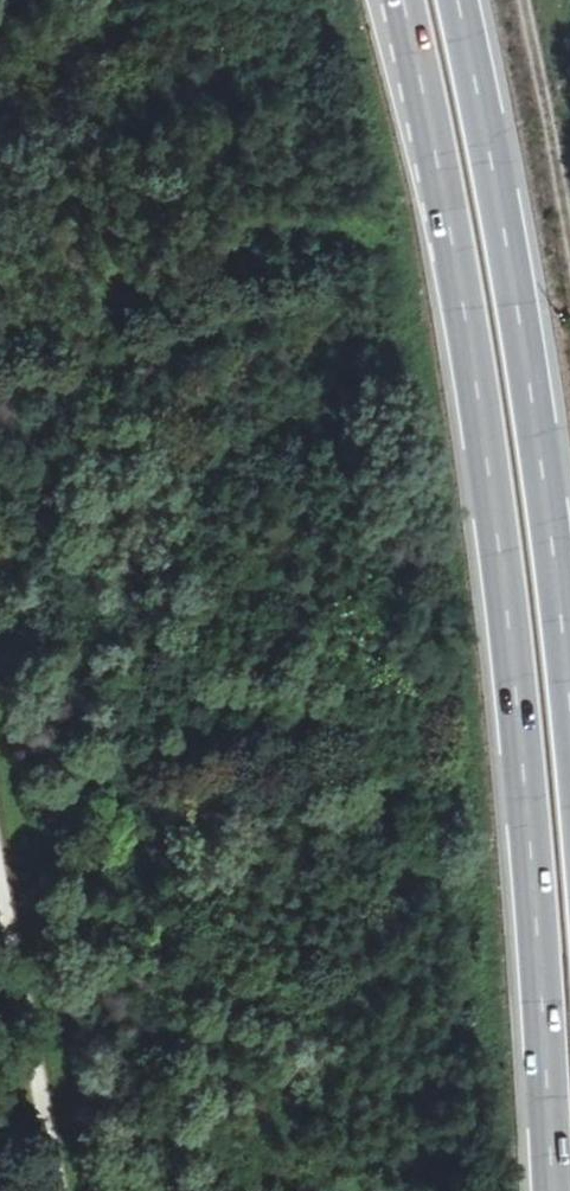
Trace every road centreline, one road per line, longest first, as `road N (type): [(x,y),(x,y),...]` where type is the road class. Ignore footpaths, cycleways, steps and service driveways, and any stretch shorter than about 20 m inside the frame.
road 1 (trunk): [(401,0),(450,239),(497,542),(530,853),(551,1190)]
road 2 (trunk): [(569,692),(532,393),(459,0)]
road 3 (track): [(569,208),(525,0)]

